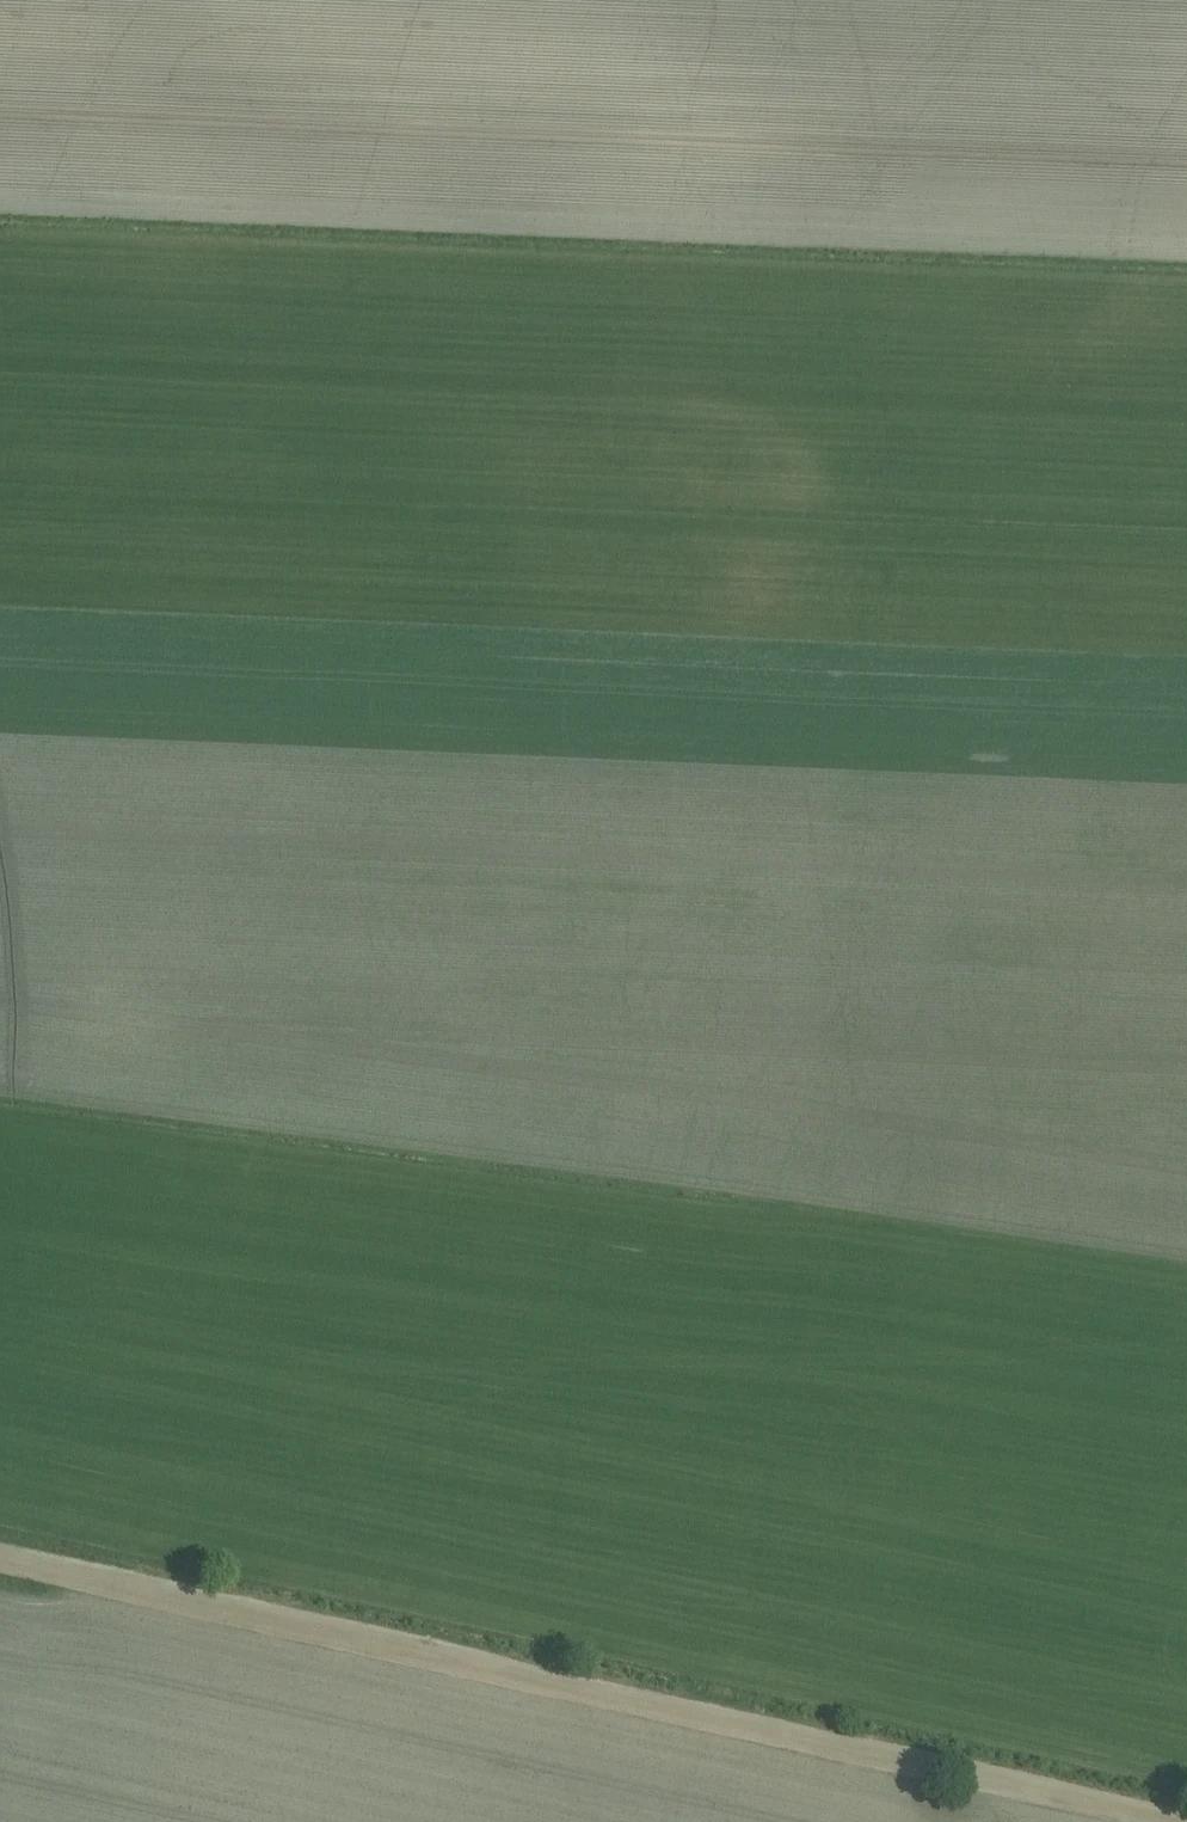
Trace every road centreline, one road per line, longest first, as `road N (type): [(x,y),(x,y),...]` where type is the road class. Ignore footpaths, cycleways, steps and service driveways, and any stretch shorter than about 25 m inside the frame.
road 1 (track): [(1186,1821),(0,1555)]

